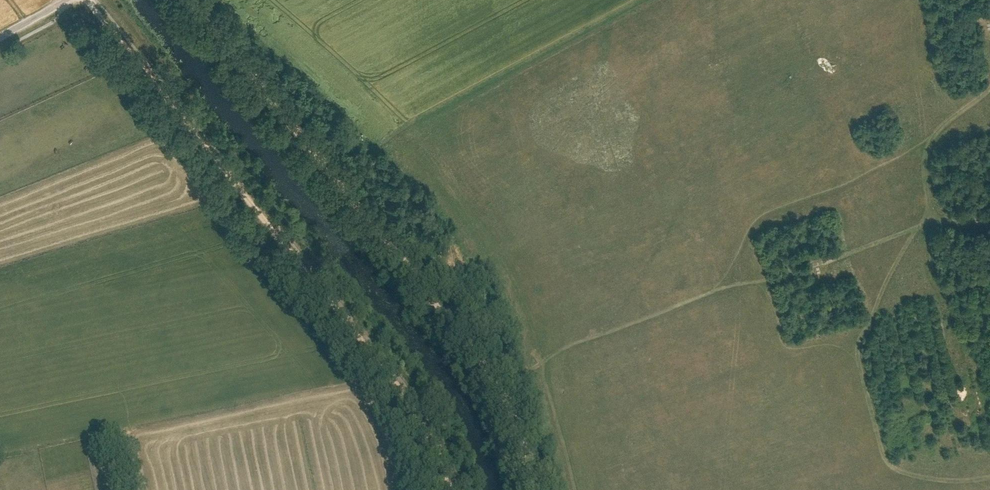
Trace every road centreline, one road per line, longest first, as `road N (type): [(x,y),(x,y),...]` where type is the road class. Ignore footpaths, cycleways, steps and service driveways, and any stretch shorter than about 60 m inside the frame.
road 1 (track): [(87,0),(390,378),(427,429),(450,489)]
road 2 (track): [(190,0),(464,335),(503,396)]

